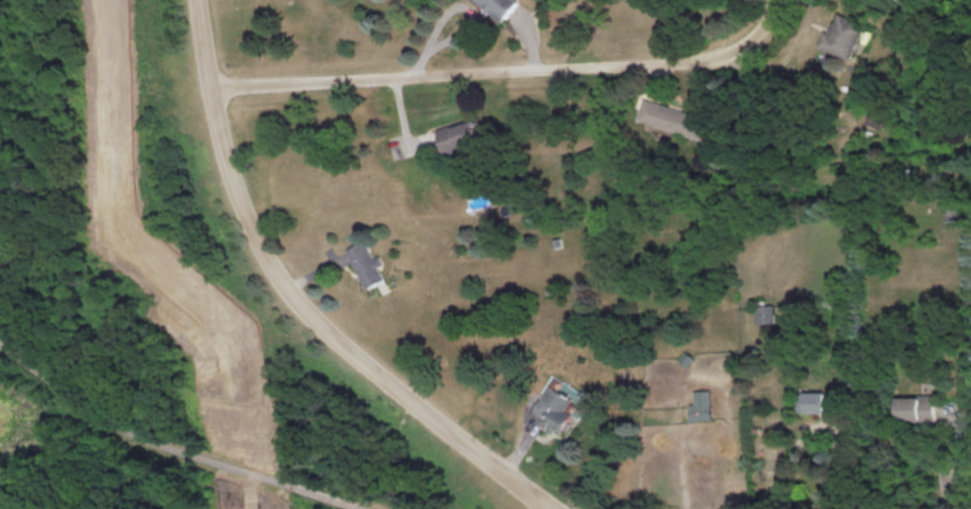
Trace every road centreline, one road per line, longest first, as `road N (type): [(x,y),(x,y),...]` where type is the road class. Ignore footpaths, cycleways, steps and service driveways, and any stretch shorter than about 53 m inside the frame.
road 1 (residential): [(195,0),(221,143),(245,223),(272,277),(339,346),(545,508)]
road 2 (residential): [(209,89),(708,60),(752,38),(781,0)]

